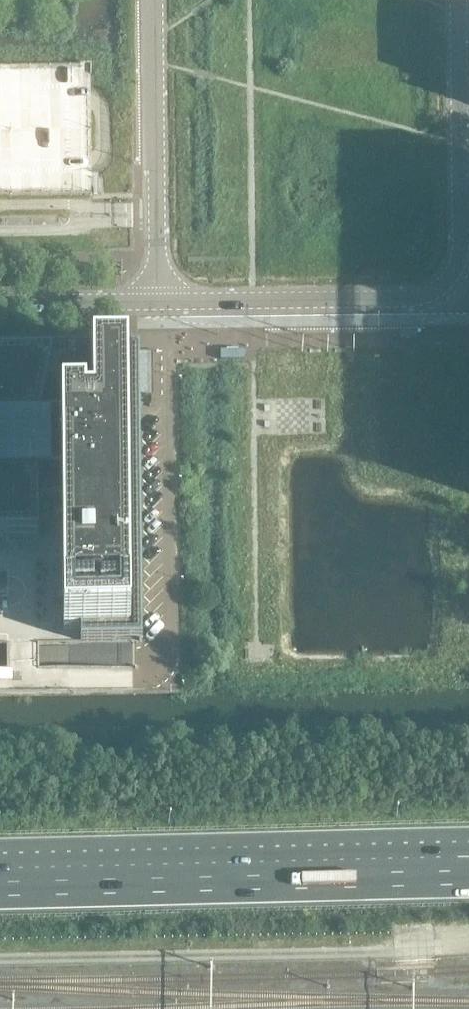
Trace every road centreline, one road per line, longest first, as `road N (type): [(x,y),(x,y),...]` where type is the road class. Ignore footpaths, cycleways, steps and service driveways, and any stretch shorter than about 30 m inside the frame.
road 1 (unclassified): [(160,303),(371,302),(429,294),(449,275),(461,242),(463,0)]
road 2 (motorway): [(468,878),(0,889)]
road 3 (unclassified): [(158,0),(160,303)]
road 4 (unclassified): [(160,303),(0,305)]

